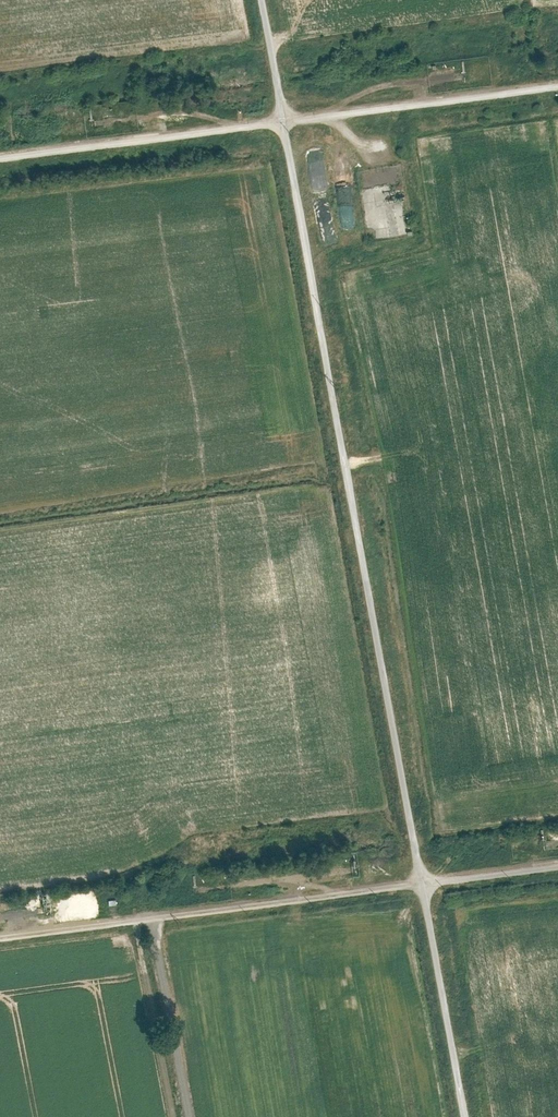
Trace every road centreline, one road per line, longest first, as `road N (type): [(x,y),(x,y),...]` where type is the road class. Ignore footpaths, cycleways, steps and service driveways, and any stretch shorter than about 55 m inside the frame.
road 1 (track): [(263,0),(467,1116)]
road 2 (track): [(557,864),(0,937)]
road 3 (track): [(557,83),(0,154)]
road 4 (track): [(151,917),(189,1116)]
road 5 (track): [(311,115),(349,146),(374,149),(384,199)]

